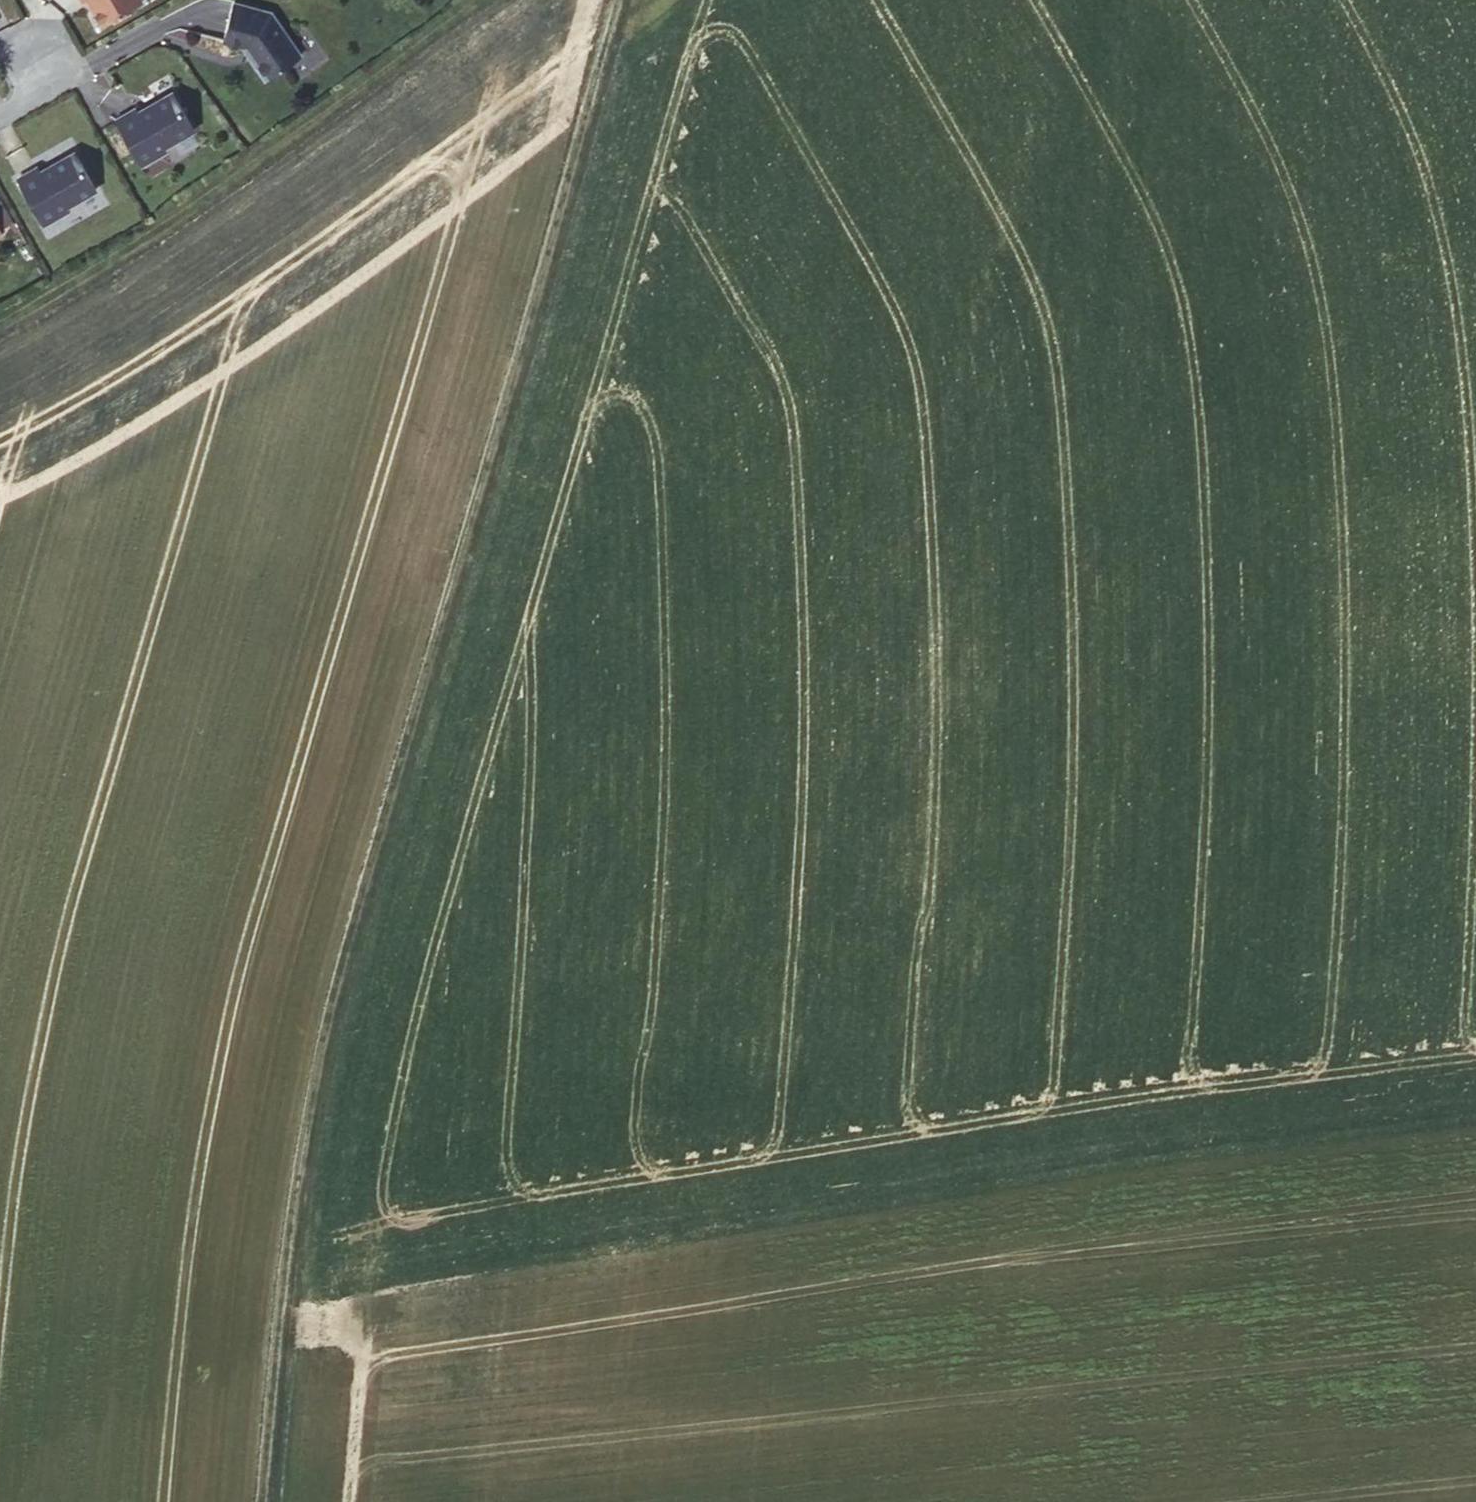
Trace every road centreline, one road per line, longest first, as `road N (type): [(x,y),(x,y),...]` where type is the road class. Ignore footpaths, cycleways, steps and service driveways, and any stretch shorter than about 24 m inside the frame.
road 1 (track): [(633,0),(331,1006),(281,1501)]
road 2 (track): [(462,0),(0,322)]

